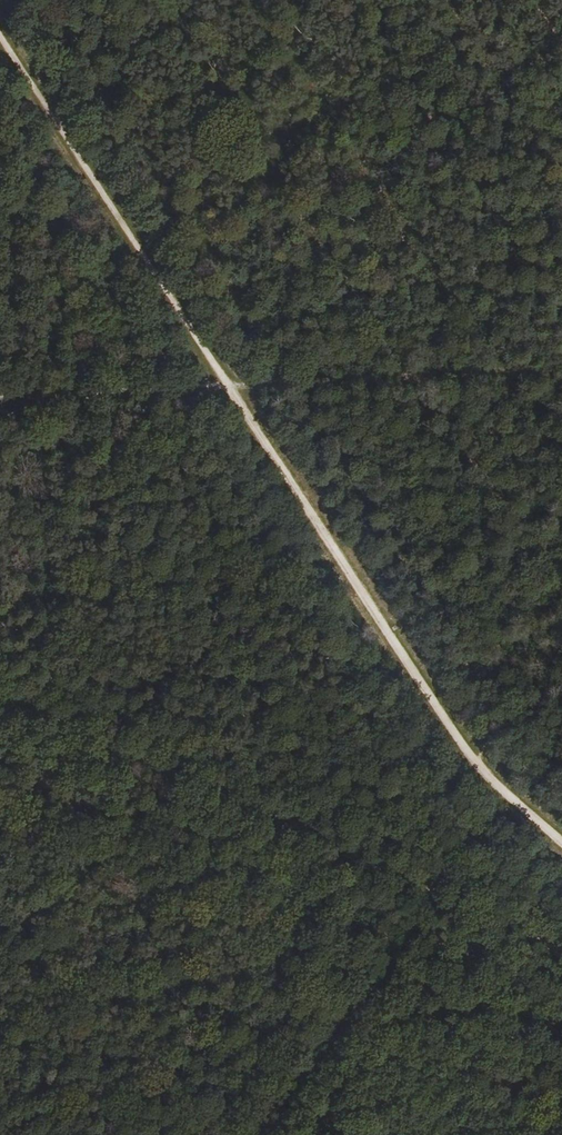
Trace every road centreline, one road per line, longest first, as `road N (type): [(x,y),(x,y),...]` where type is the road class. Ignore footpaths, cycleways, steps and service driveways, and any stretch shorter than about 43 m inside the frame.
road 1 (track): [(561,852),(478,773),(0,35)]
road 2 (track): [(561,937),(0,687)]
road 3 (track): [(561,374),(0,412)]

